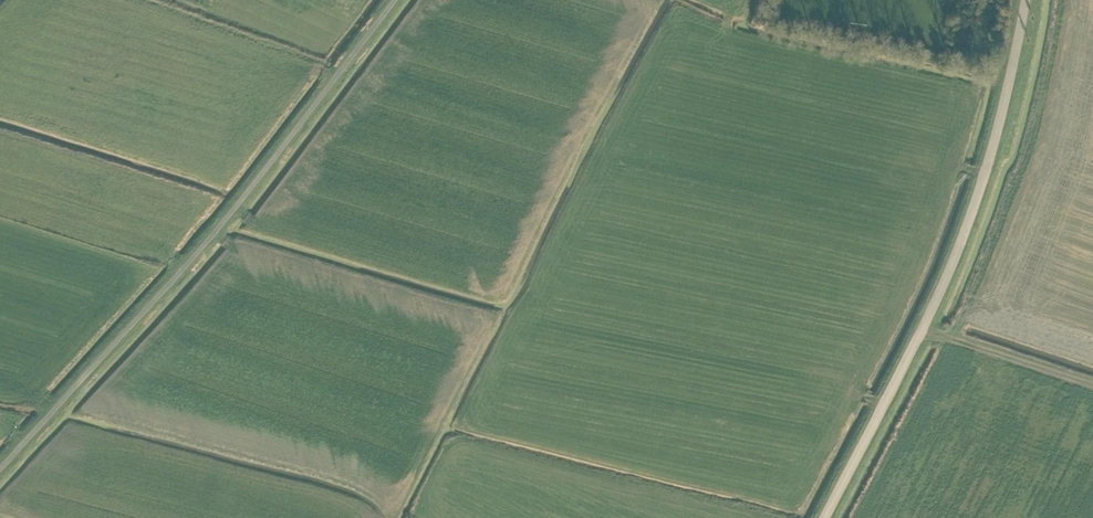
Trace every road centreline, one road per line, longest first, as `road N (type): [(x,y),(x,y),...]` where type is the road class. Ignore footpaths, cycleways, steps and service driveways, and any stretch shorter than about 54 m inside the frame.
road 1 (unclassified): [(0,469),(219,227),(395,0)]
road 2 (tertiary): [(825,517),(968,228),(1026,0)]

